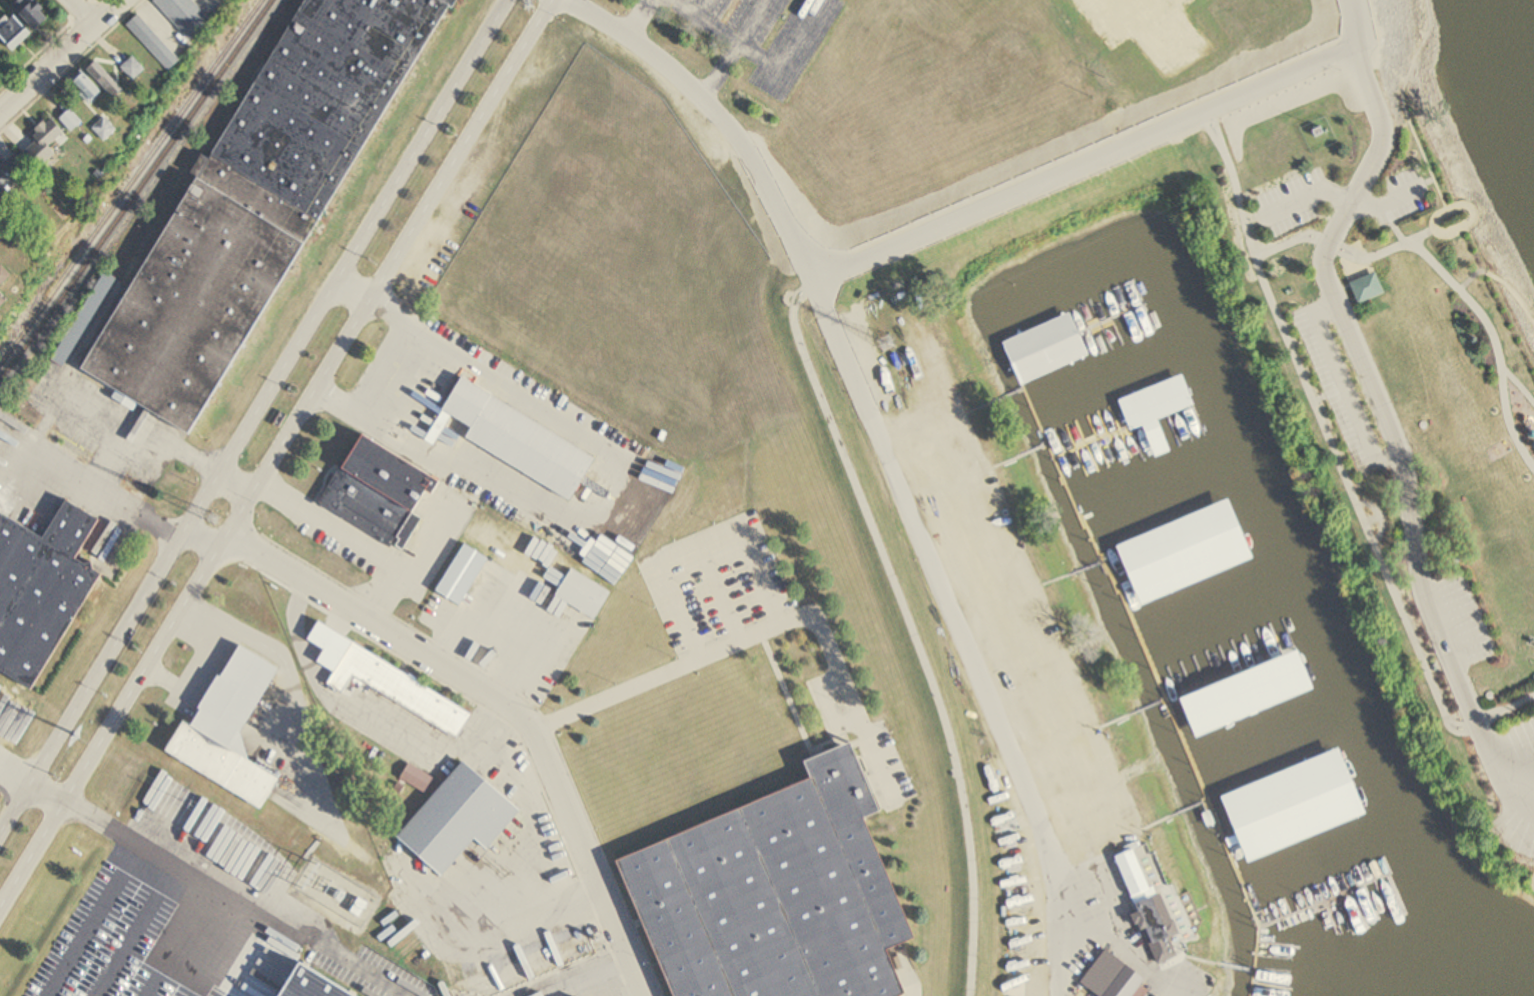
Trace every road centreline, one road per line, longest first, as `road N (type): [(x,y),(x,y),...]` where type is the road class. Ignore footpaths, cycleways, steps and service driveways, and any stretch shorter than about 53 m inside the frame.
road 1 (residential): [(1044,993),(1044,841),(816,283),(733,133),(677,78),(573,0)]
road 2 (residential): [(1484,742),(1425,605),(1404,455),(1333,274),(1337,236),(1394,138),(1396,122),(1364,44)]
road 3 (residential): [(647,995),(536,732),(228,536)]
road 4 (tertiary): [(228,536),(553,0)]
road 5 (tertiary): [(508,0),(183,532)]
road 6 (residential): [(816,283),(1370,36)]
road 7 (tertiary): [(0,906),(214,555)]
road 8 (tertiary): [(183,532),(0,833)]
road 9 (residential): [(0,118),(133,0)]

